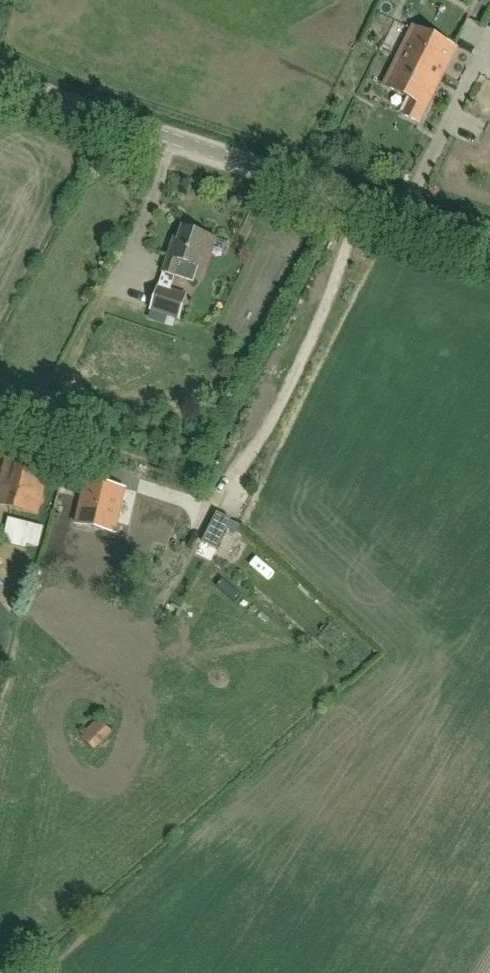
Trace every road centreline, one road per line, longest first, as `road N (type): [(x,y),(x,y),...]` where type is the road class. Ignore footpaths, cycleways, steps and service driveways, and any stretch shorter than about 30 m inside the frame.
road 1 (unclassified): [(489,256),(138,144),(0,89)]

